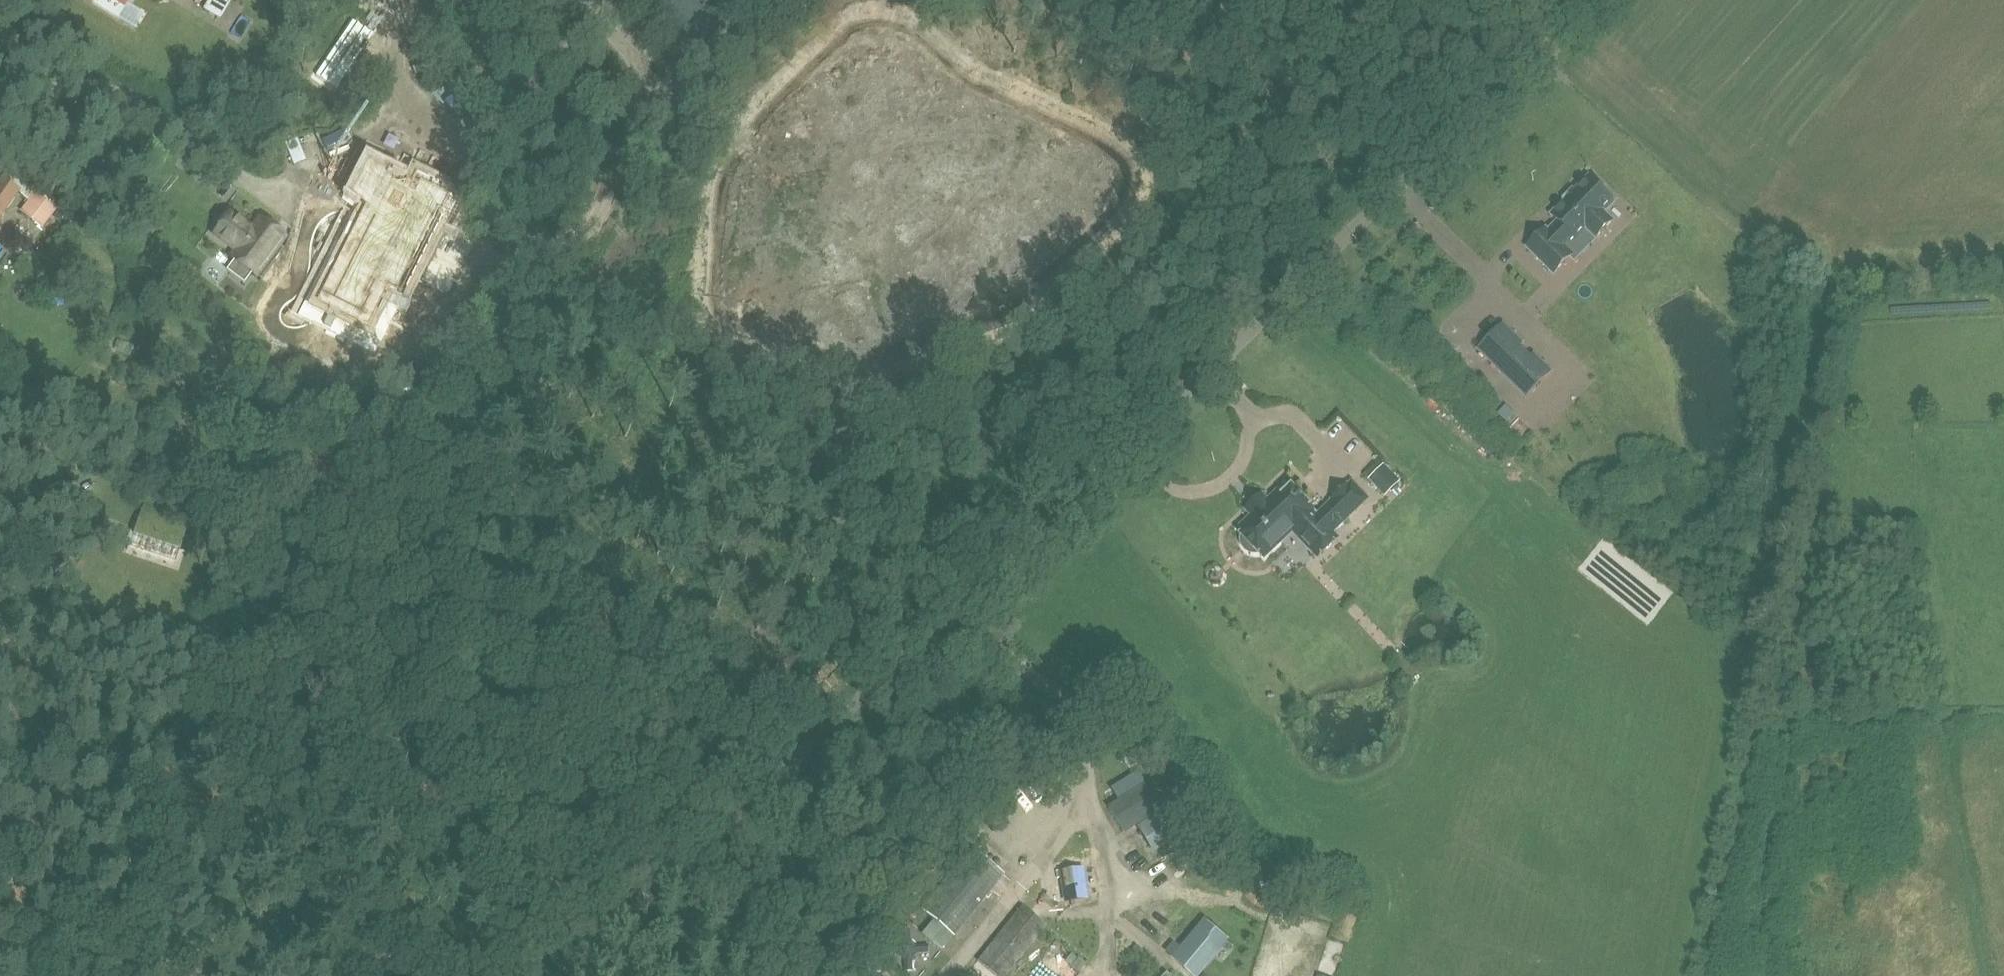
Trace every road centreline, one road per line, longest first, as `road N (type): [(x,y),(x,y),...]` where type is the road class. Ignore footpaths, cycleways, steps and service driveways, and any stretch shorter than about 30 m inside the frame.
road 1 (unclassified): [(559,975),(1233,346),(1578,0)]

